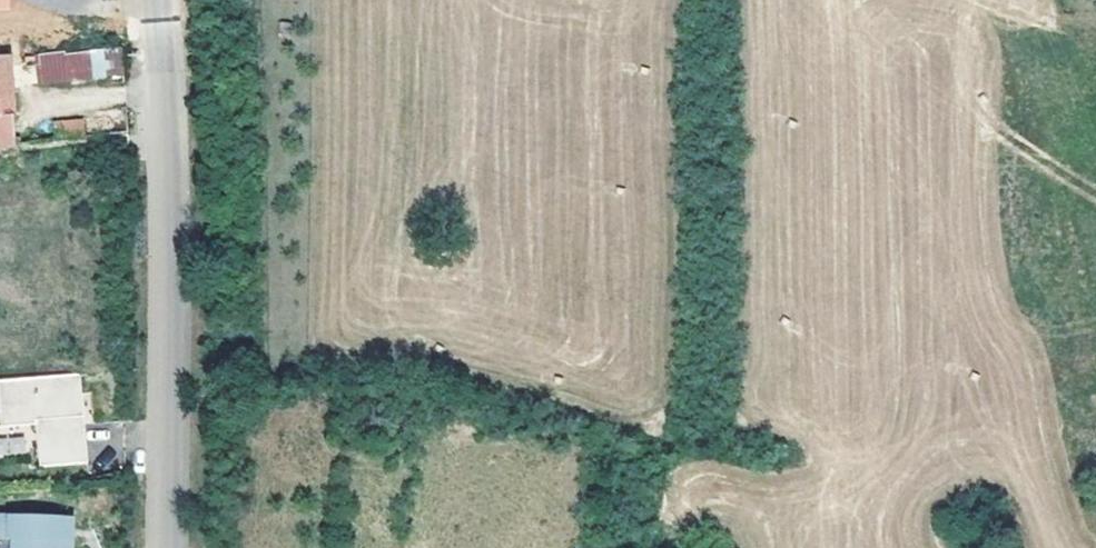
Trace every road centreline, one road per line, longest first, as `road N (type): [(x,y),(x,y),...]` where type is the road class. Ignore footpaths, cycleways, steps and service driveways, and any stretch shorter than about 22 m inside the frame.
road 1 (tertiary): [(157,0),(167,547)]

